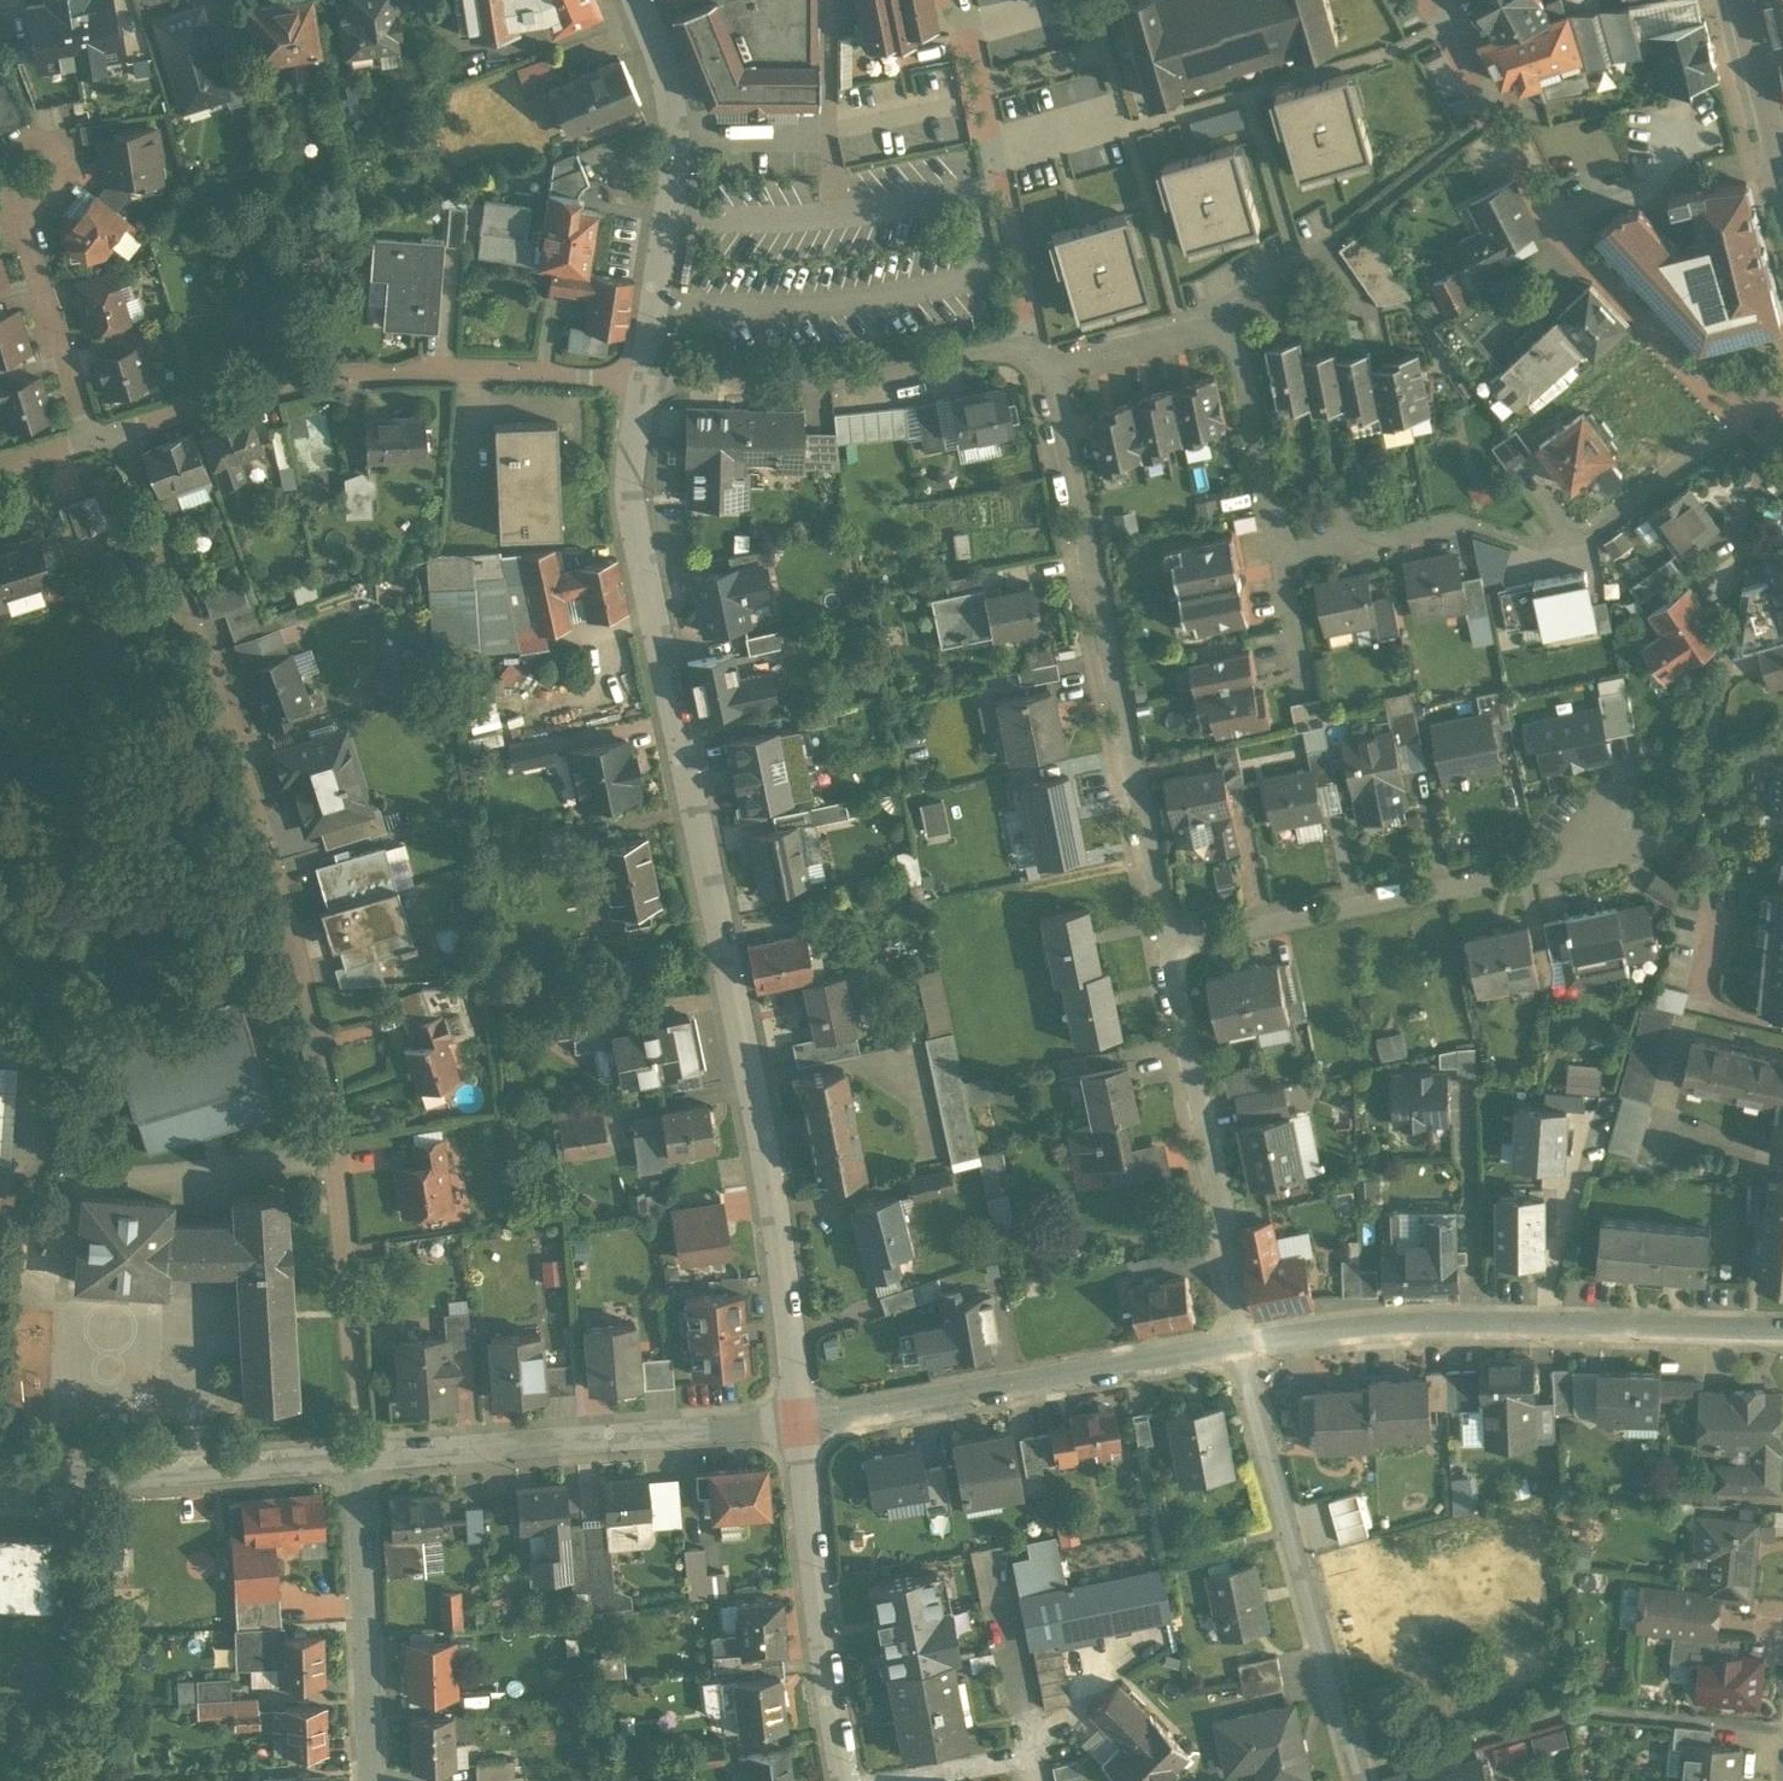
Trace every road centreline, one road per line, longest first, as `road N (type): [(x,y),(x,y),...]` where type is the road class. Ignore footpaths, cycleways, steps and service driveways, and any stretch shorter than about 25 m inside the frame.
road 1 (residential): [(123,425),(296,924),(333,1113),(361,1452)]
road 2 (residential): [(803,1416),(734,972),(634,478),(643,374)]
road 3 (residential): [(1045,374),(1165,949)]
road 4 (residential): [(1244,1338),(1375,1319),(1782,1329)]
road 5 (residential): [(1438,0),(1554,204),(1692,347),(1746,383),(1782,386)]
road 6 (residential): [(643,374),(331,373),(123,425)]
road 7 (residential): [(1165,949),(1619,851)]
road 8 (residential): [(1374,1780),(1244,1338)]
road 9 (residential): [(803,1416),(1244,1338)]
road 10 (residential): [(361,1452),(803,1416)]
road 11 (residential): [(1038,344),(784,379),(643,374)]
road 12 (residential): [(1165,949),(1244,1338)]
road 13 (residential): [(643,374),(678,131),(675,96),(636,0)]
road 14 (residential): [(852,1780),(803,1416)]
road 15 (residential): [(0,1458),(98,1464),(361,1452)]
road 16 (residential): [(970,0),(1038,344)]
road 17 (residential): [(361,1452),(369,1780)]
road 18 (residential): [(89,434),(14,189)]
road 19 (residential): [(1233,317),(1284,556)]
road 20 (residential): [(1782,213),(1734,0)]
road 21 (residential): [(1045,374),(1139,353),(1233,317)]
road 22 (residential): [(1284,556),(1450,522)]
road 23 (residential): [(1233,317),(1353,222)]
road 24 (residential): [(1284,556),(1309,675)]

